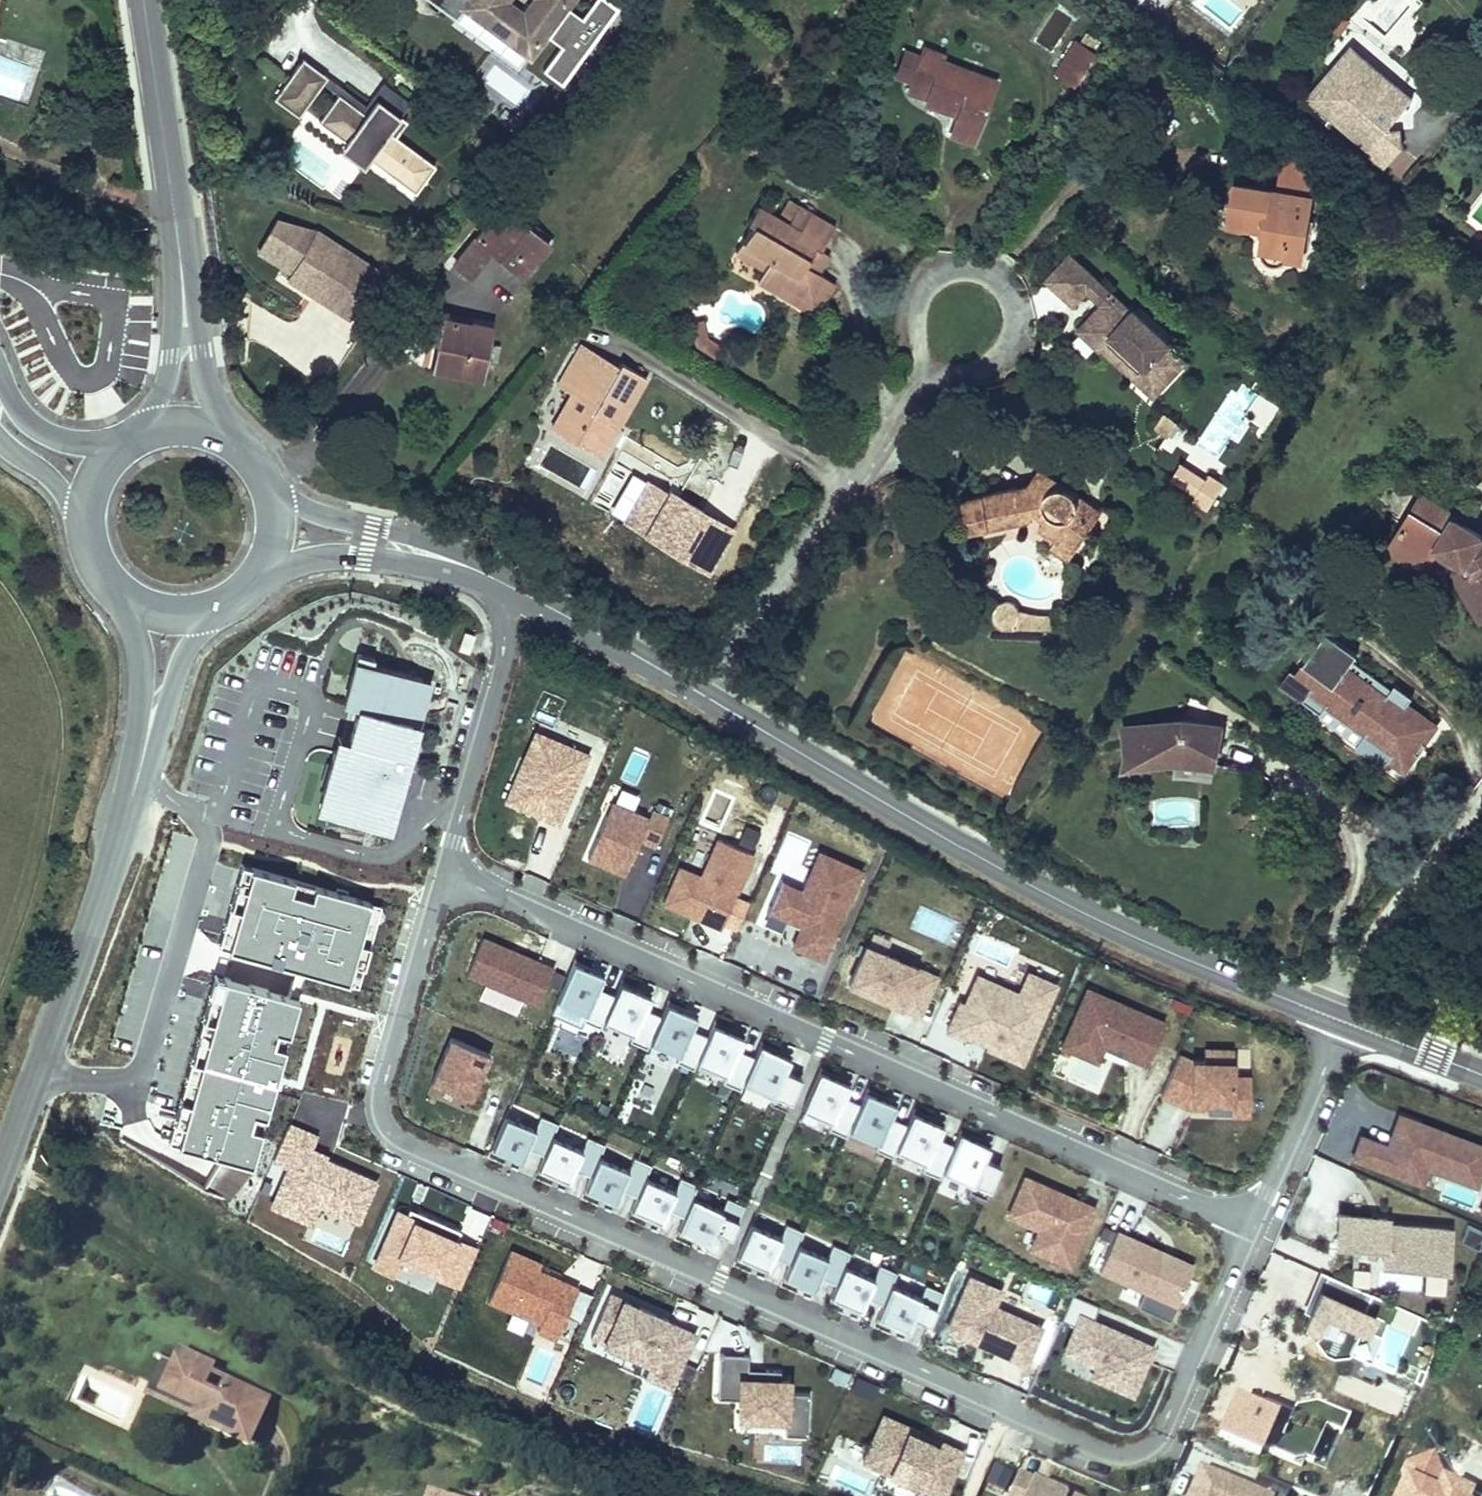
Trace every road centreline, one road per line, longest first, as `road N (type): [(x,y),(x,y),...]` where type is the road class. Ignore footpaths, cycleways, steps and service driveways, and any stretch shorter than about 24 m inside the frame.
road 1 (residential): [(450,873),(382,1093),(387,1126),(404,1141),(1119,1459),(1159,1444),(1249,1232)]
road 2 (residential): [(450,873),(1249,1232)]
road 3 (tertiary): [(1340,1023),(1040,895),(699,696)]
road 4 (residential): [(465,796),(398,848),(370,859),(276,831),(312,698),(257,683),(220,802),(203,823)]
road 5 (residential): [(699,696),(935,369)]
road 6 (residential): [(39,1074),(131,1085),(148,1067),(209,844),(203,823)]
road 7 (tertiary): [(39,1074),(117,857),(139,769)]
road 8 (tertiary): [(252,584),(319,558),(354,557),(505,587)]
road 9 (tertiary): [(505,587),(437,545),(330,518),(273,490)]
road 10 (residential): [(935,369),(965,376),(995,365),(1014,341),(1016,310),(1002,282),(975,267),(944,269),(918,287)]
road 11 (tertiary): [(144,0),(177,233)]
road 12 (residential): [(1249,1232),(1340,1023)]
road 13 (tertiary): [(699,696),(505,587)]
road 14 (tertiary): [(237,439),(215,405),(177,233)]
road 15 (residential): [(505,587),(465,796)]
road 16 (tertiary): [(177,233),(171,356),(147,427)]
road 17 (tertiary): [(139,769),(183,656),(224,605)]
road 18 (tertiary): [(118,593),(141,656),(139,769)]
road 19 (tertiary): [(124,439),(57,436),(32,422),(0,373)]
road 20 (tertiary): [(1481,1078),(1340,1023)]
road 21 (tertiary): [(0,436),(46,474),(83,526)]

